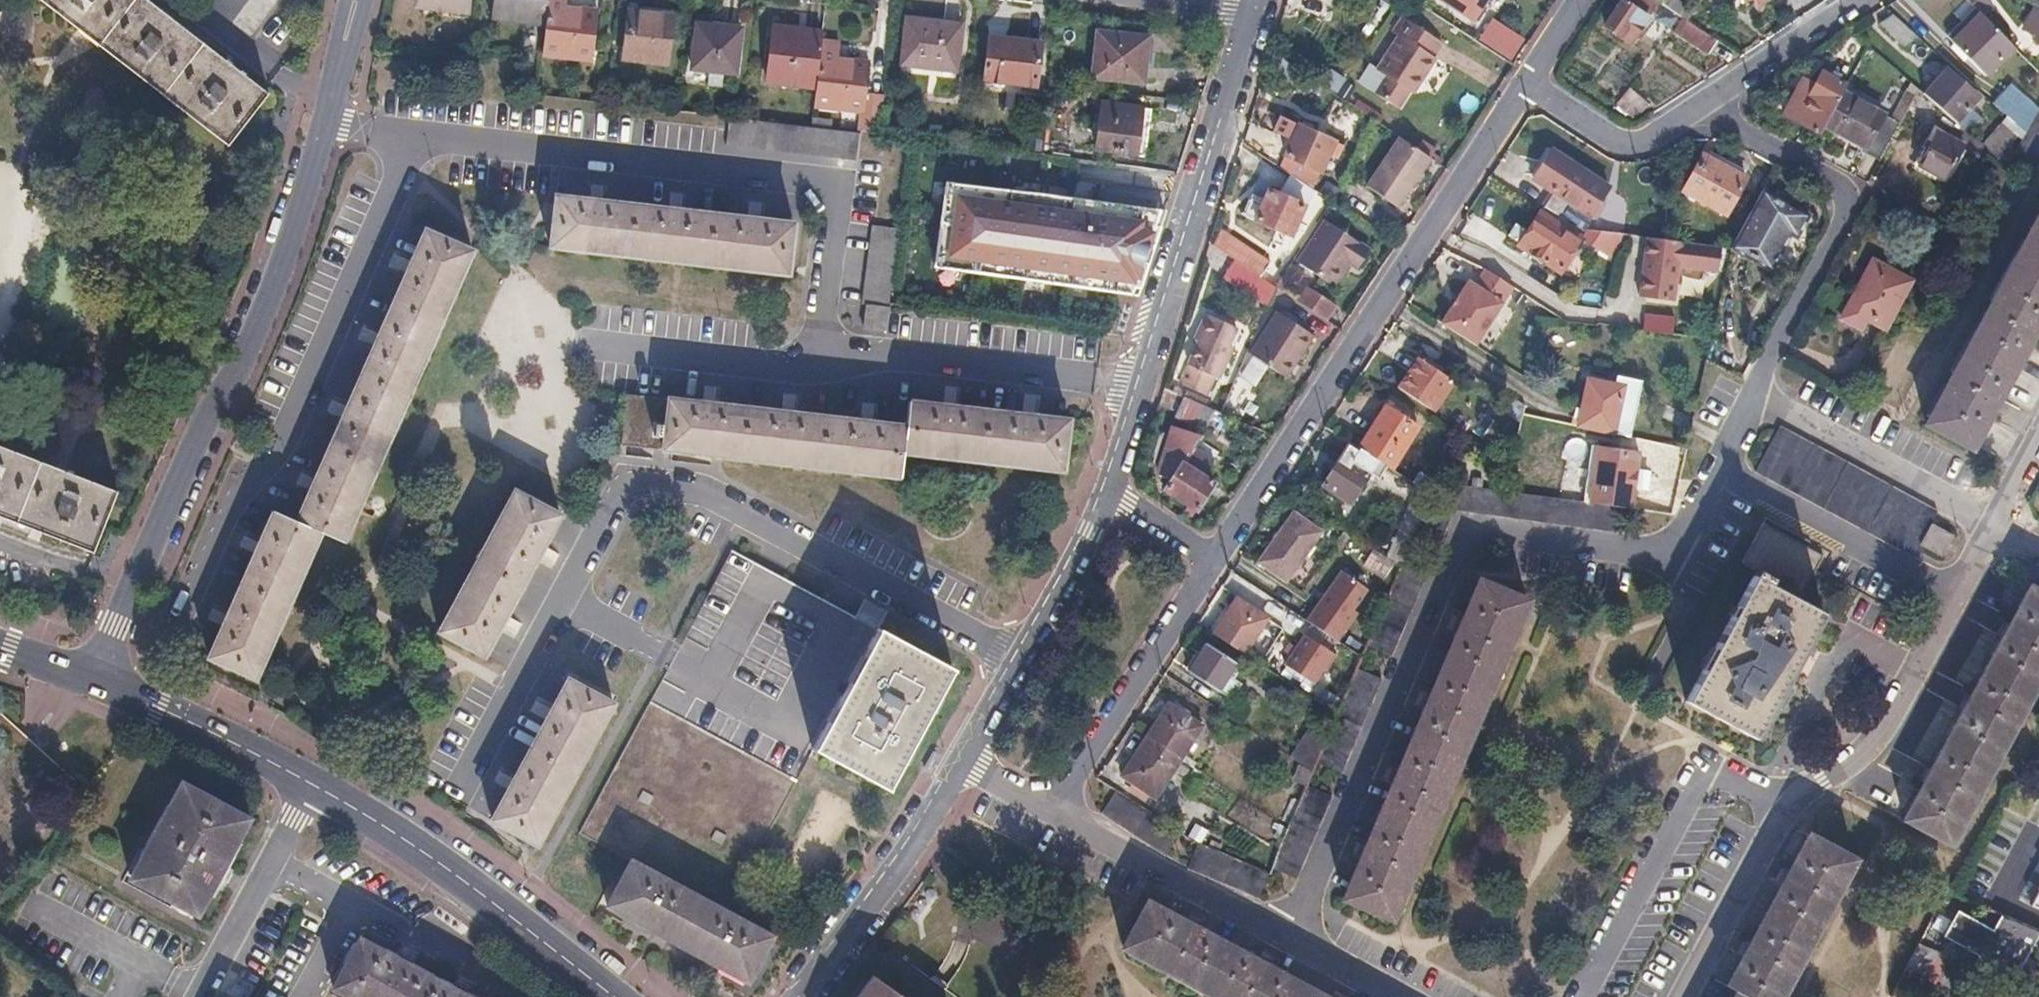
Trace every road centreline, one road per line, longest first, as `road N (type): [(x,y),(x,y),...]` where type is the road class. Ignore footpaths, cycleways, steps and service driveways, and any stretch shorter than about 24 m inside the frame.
road 1 (residential): [(1291,939),(1466,531),(1673,555),(1755,399)]
road 2 (residential): [(456,799),(614,499),(638,485),(702,493),(1023,662)]
road 3 (residential): [(341,60),(266,309),(196,443),(95,680)]
road 4 (residential): [(1683,996),(1782,812),(1808,787),(1873,753),(1997,525)]
road 5 (residential): [(1207,558),(1529,80)]
road 6 (residential): [(1267,11),(1110,495)]
road 7 (residential): [(1755,399),(1856,194),(1693,103)]
road 8 (secondary): [(615,996),(447,868),(311,783)]
road 9 (residential): [(1052,807),(1207,558)]
road 10 (residential): [(966,762),(895,877),(801,996)]
road 11 (residential): [(1052,807),(1291,939)]
road 12 (residential): [(1755,399),(1997,525)]
road 13 (residential): [(201,996),(311,783)]
road 14 (secondary): [(311,783),(95,680)]
road 15 (residential): [(1529,80),(1629,147),(1693,103)]
road 16 (residential): [(1693,103),(1853,0)]
road 17 (residential): [(1110,495),(1023,662)]
road 18 (residential): [(1291,939),(1397,996)]

